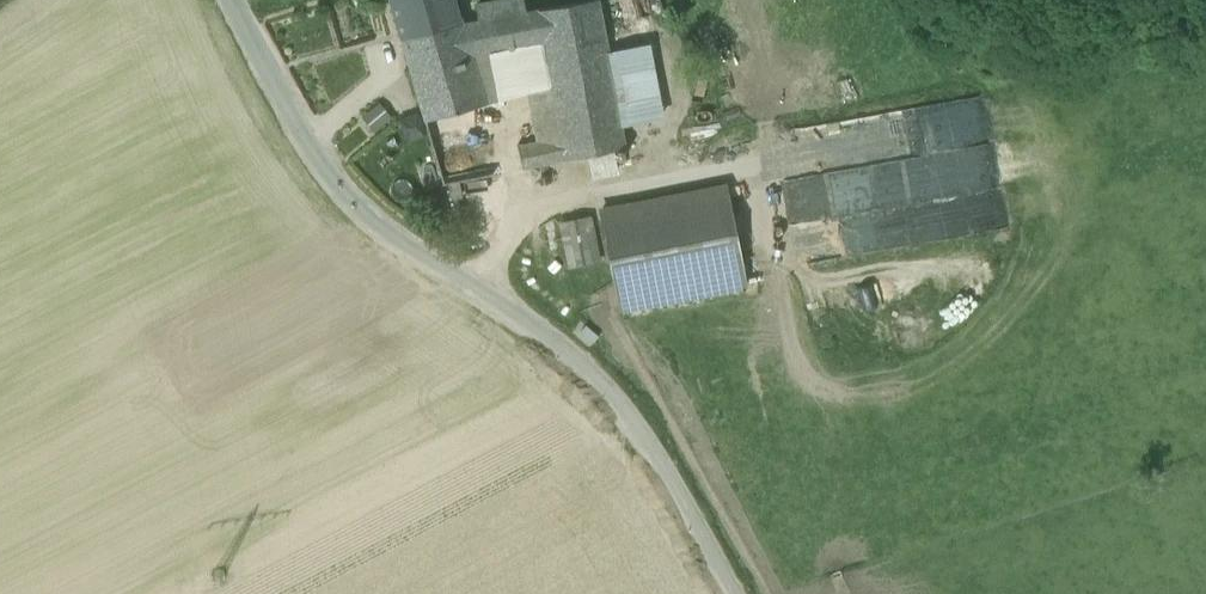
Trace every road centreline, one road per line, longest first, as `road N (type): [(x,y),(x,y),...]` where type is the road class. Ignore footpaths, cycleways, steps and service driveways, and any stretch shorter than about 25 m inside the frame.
road 1 (tertiary): [(232,0),(343,189),(378,225),(536,331),(616,404),(730,593)]

